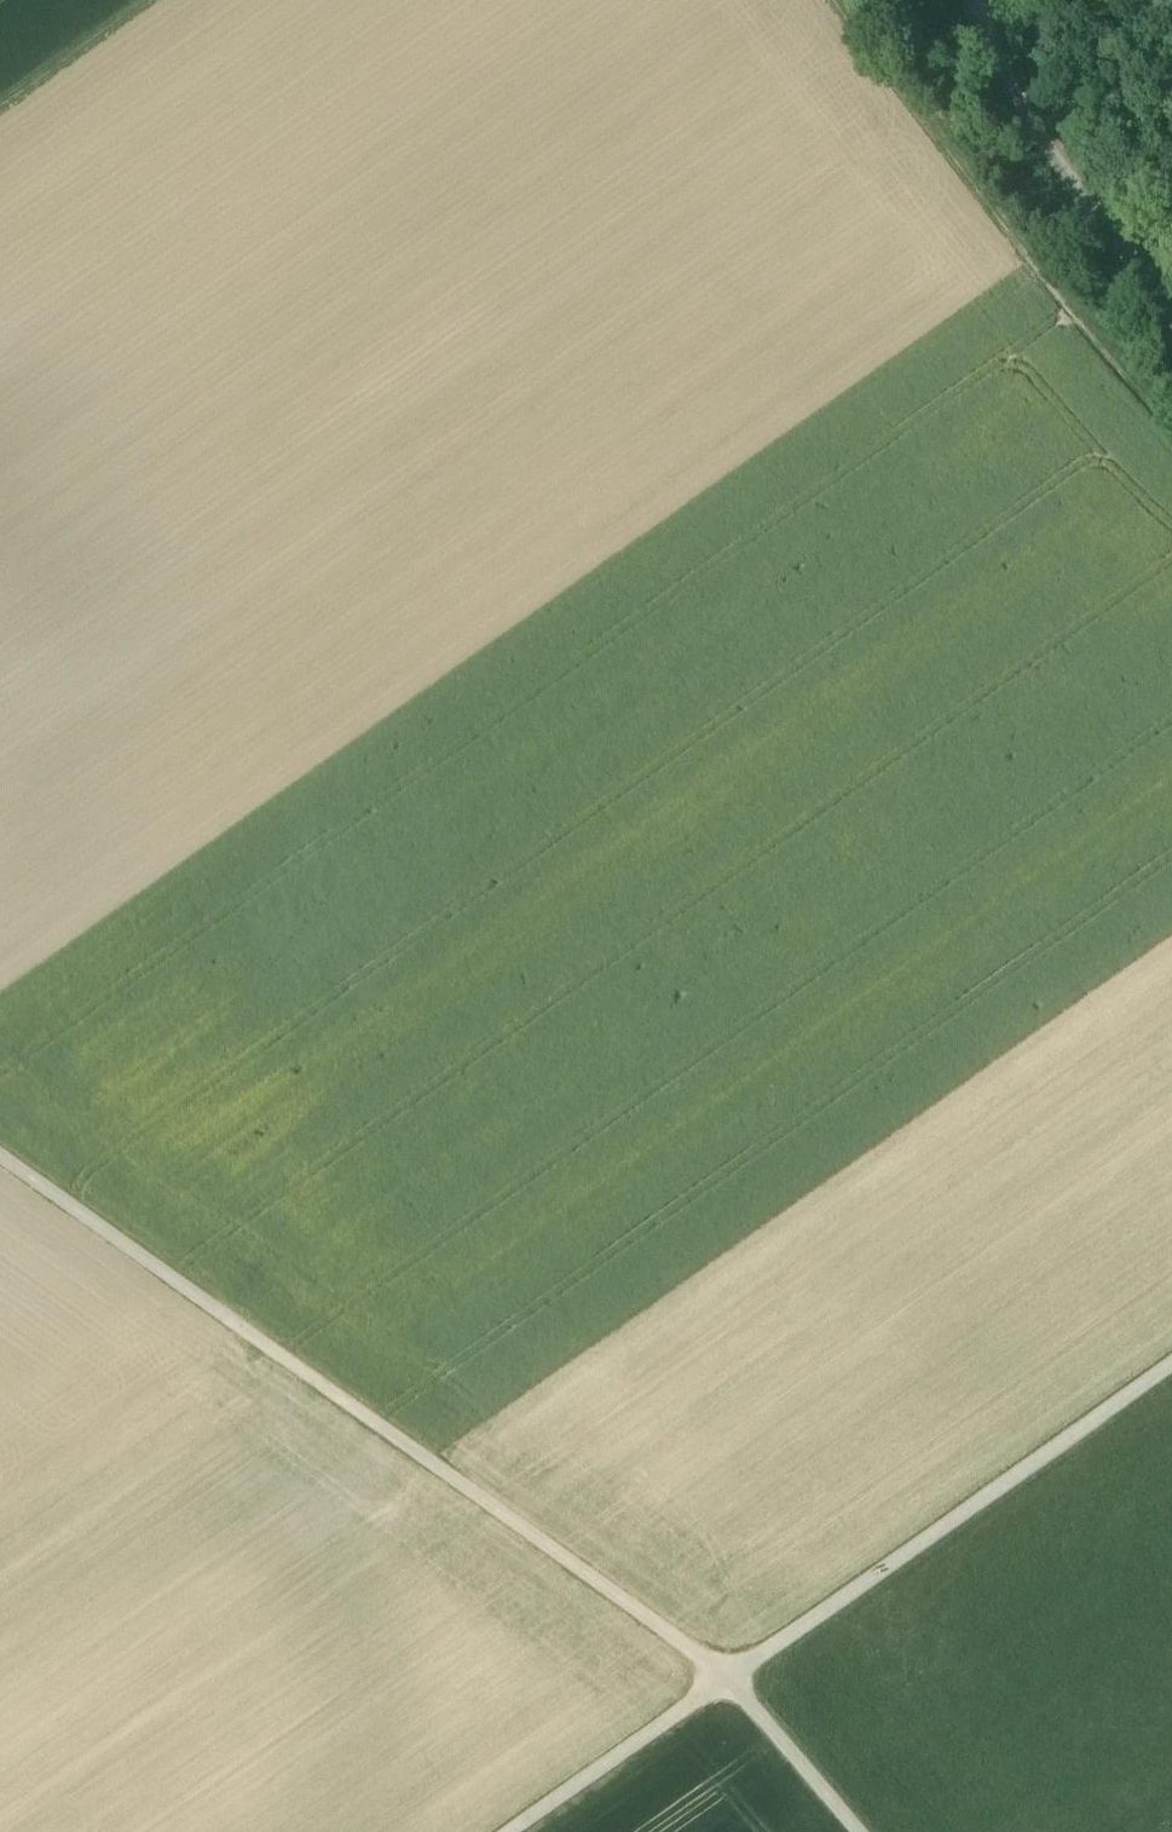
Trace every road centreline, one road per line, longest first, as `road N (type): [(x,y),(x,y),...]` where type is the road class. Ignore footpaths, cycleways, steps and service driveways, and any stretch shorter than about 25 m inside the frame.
road 1 (track): [(0,1159),(728,1679),(859,1831)]
road 2 (track): [(508,1831),(1171,1364)]
road 3 (track): [(1171,319),(1056,173),(974,0)]
road 4 (track): [(0,117),(163,0)]

